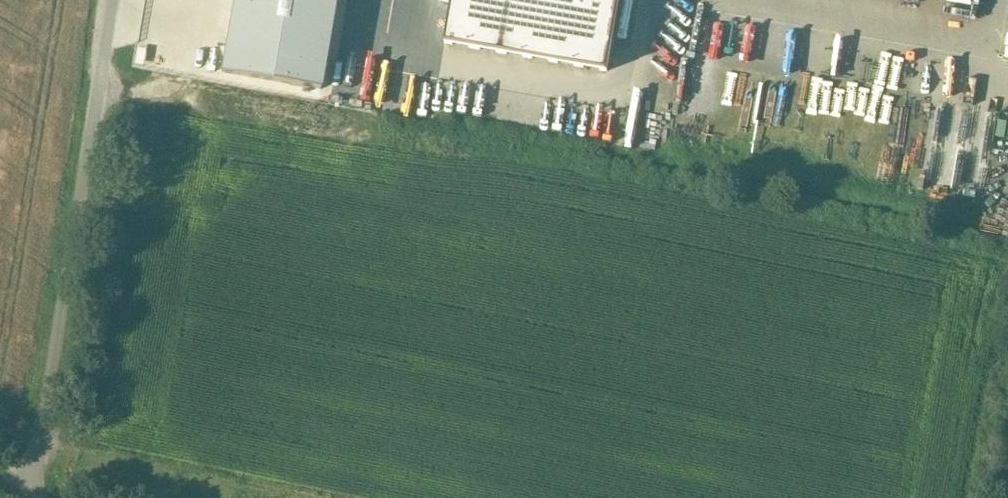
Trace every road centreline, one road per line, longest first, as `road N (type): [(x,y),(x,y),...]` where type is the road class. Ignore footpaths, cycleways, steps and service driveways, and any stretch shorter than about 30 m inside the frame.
road 1 (unclassified): [(109,0),(29,497)]

